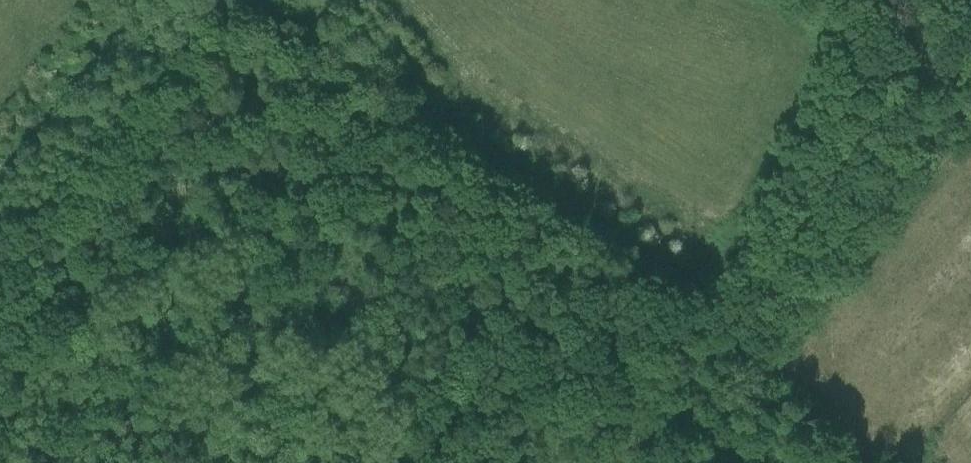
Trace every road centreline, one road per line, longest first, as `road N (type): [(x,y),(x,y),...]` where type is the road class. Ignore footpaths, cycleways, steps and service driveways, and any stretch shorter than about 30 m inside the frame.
road 1 (track): [(902,0),(676,462)]

